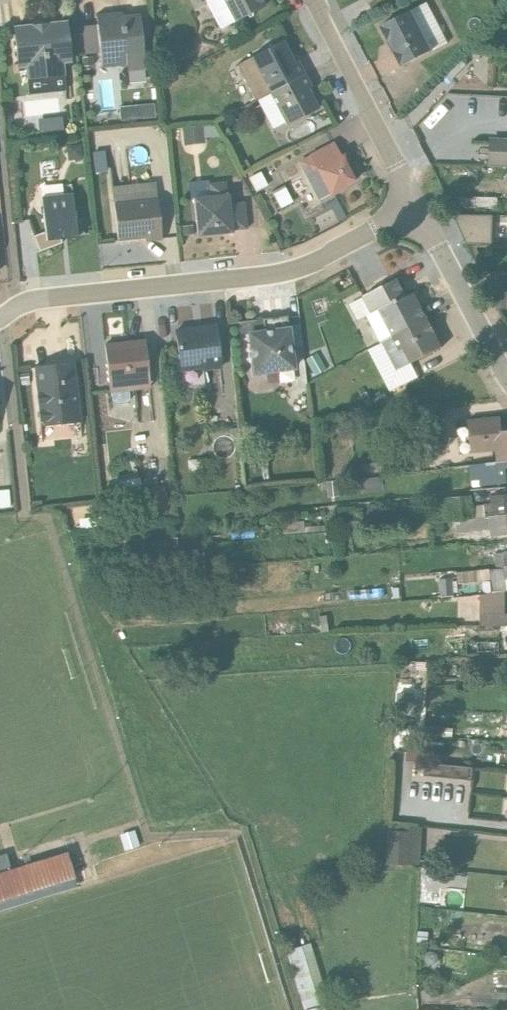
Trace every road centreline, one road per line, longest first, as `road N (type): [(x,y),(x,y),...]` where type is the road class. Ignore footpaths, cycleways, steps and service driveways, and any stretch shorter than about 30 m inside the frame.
road 1 (residential): [(0,314),(30,297),(276,274),(312,264),(415,205)]
road 2 (residential): [(415,205),(309,0)]
road 3 (residential): [(506,374),(415,205)]

